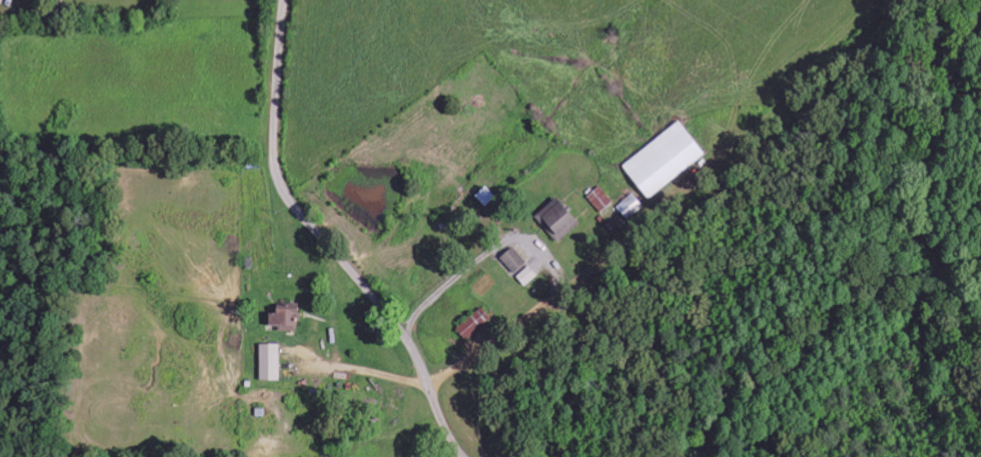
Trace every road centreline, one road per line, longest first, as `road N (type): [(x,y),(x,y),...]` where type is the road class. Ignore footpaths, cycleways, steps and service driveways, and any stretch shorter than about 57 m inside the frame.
road 1 (residential): [(288,0),(278,170),(296,205),(407,338),(469,456)]

